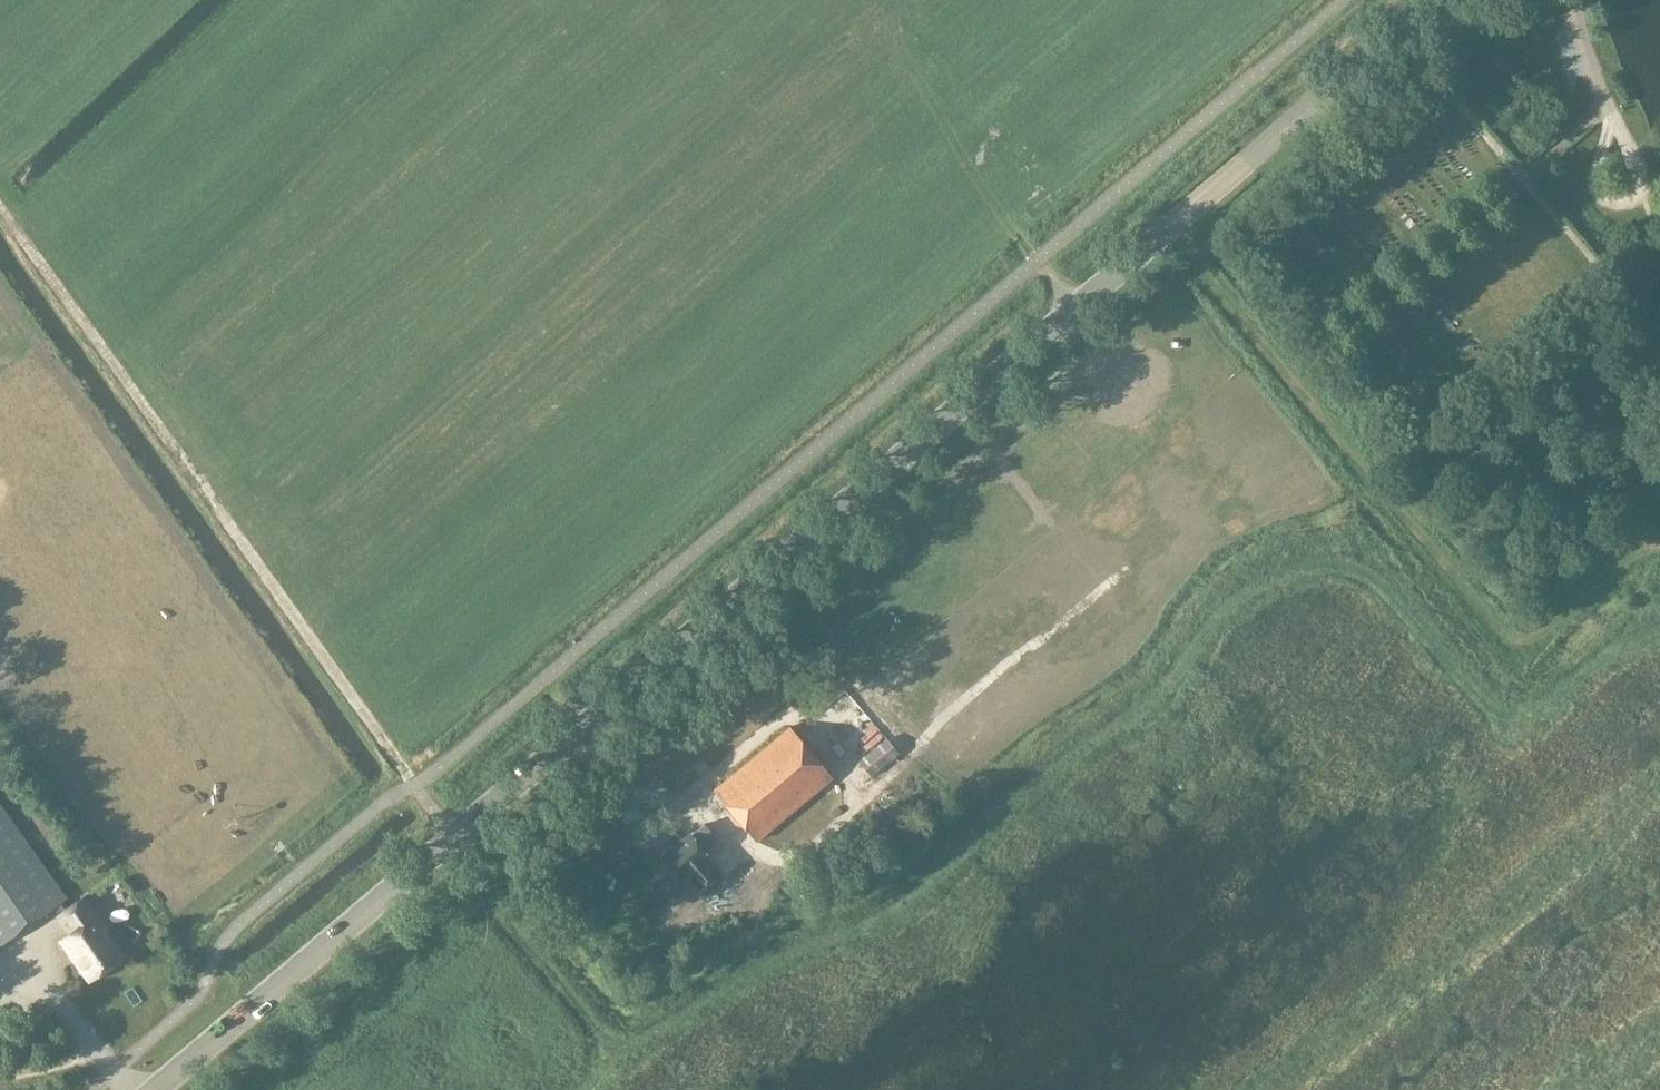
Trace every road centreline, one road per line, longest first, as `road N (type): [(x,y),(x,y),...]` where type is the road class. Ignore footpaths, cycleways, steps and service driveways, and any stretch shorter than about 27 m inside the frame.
road 1 (secondary): [(154,1089),(1435,0)]
road 2 (track): [(453,837),(0,204)]
road 3 (track): [(1160,234),(1514,651),(1639,548)]
road 4 (track): [(1013,232),(1099,342)]

